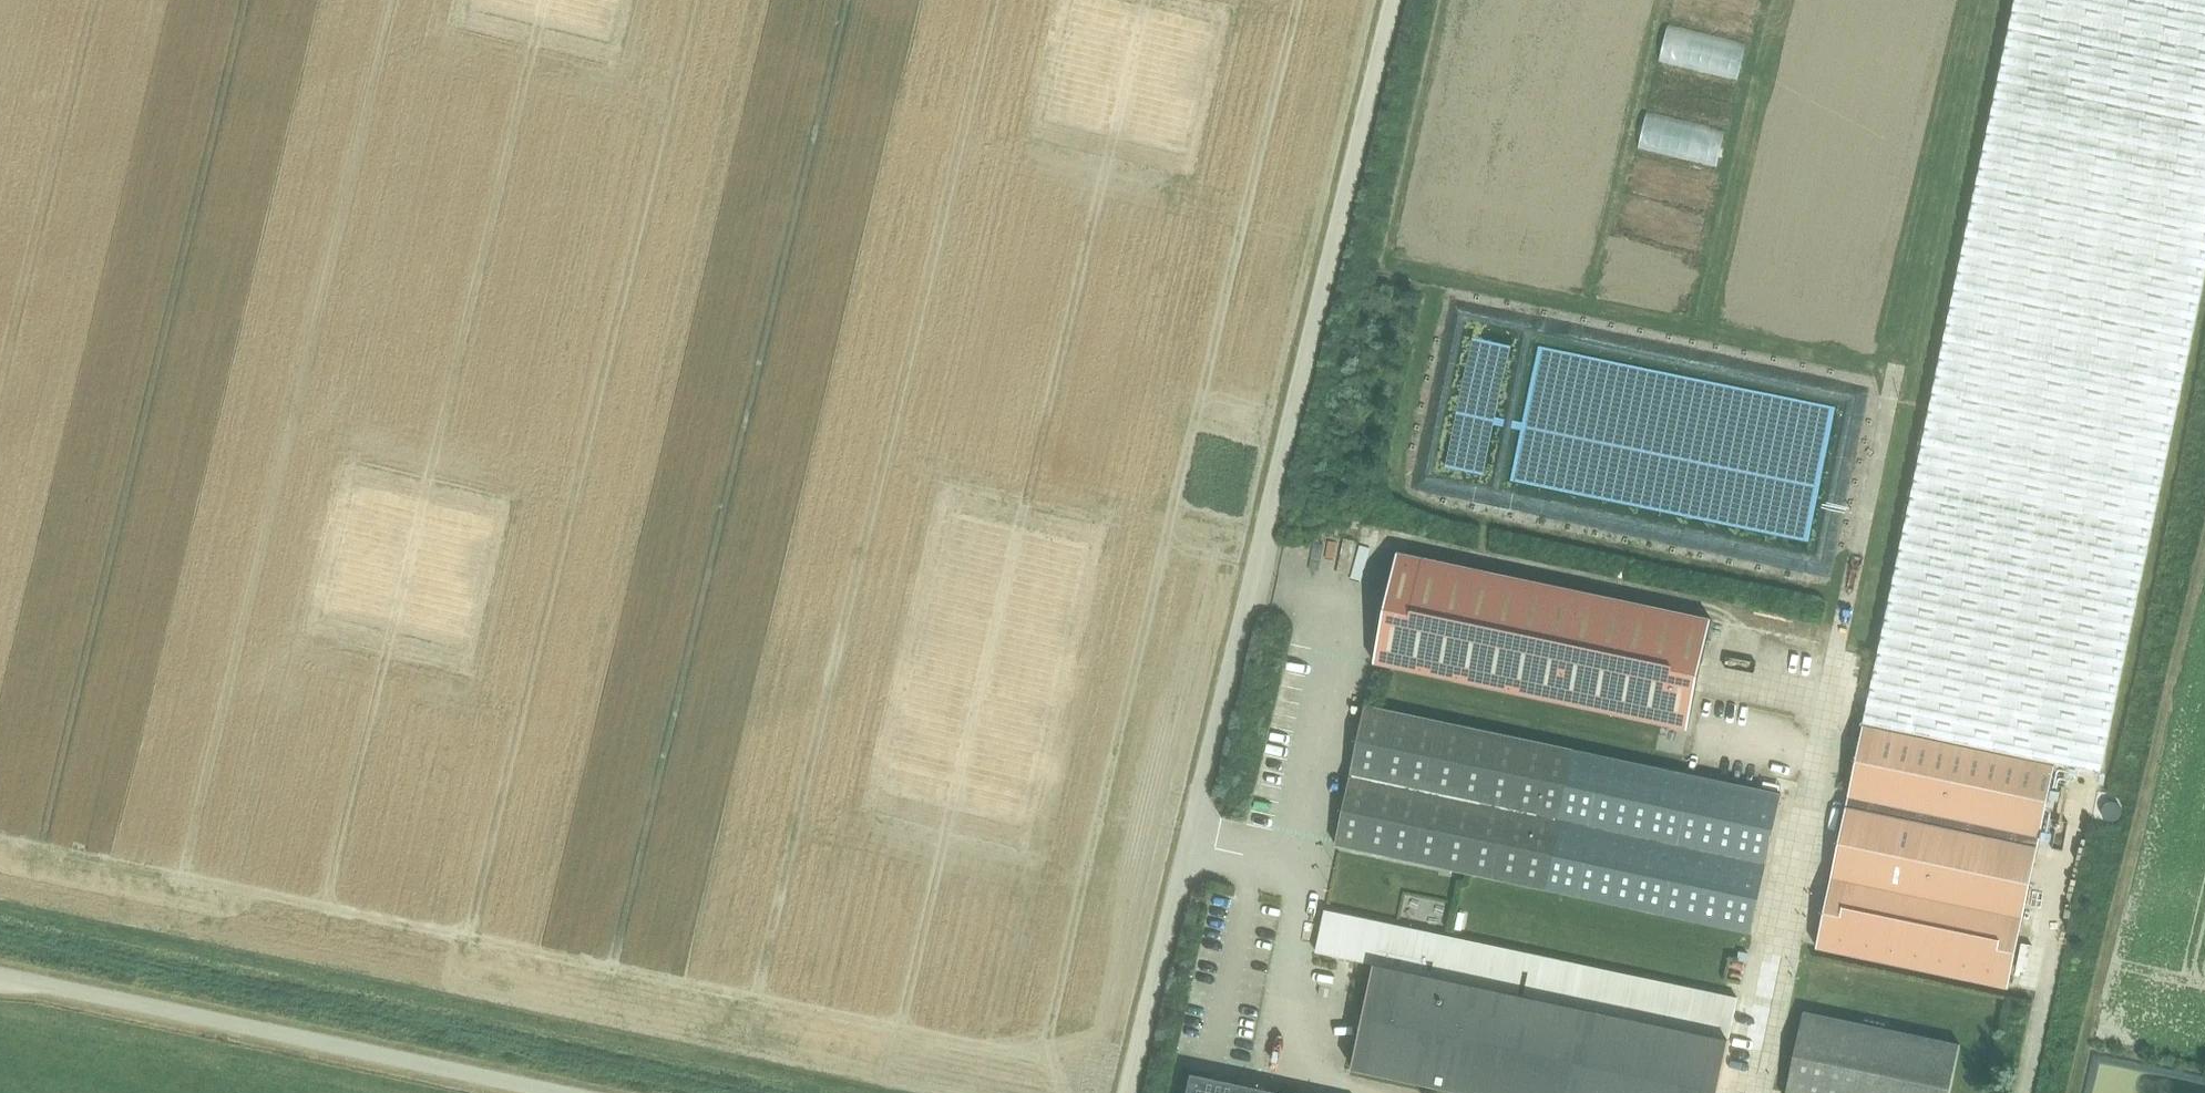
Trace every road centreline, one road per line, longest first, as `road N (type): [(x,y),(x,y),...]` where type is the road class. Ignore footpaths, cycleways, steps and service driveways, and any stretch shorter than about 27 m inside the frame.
road 1 (unclassified): [(1129,1092),(1389,0)]
road 2 (unclassified): [(557,1092),(0,975)]

